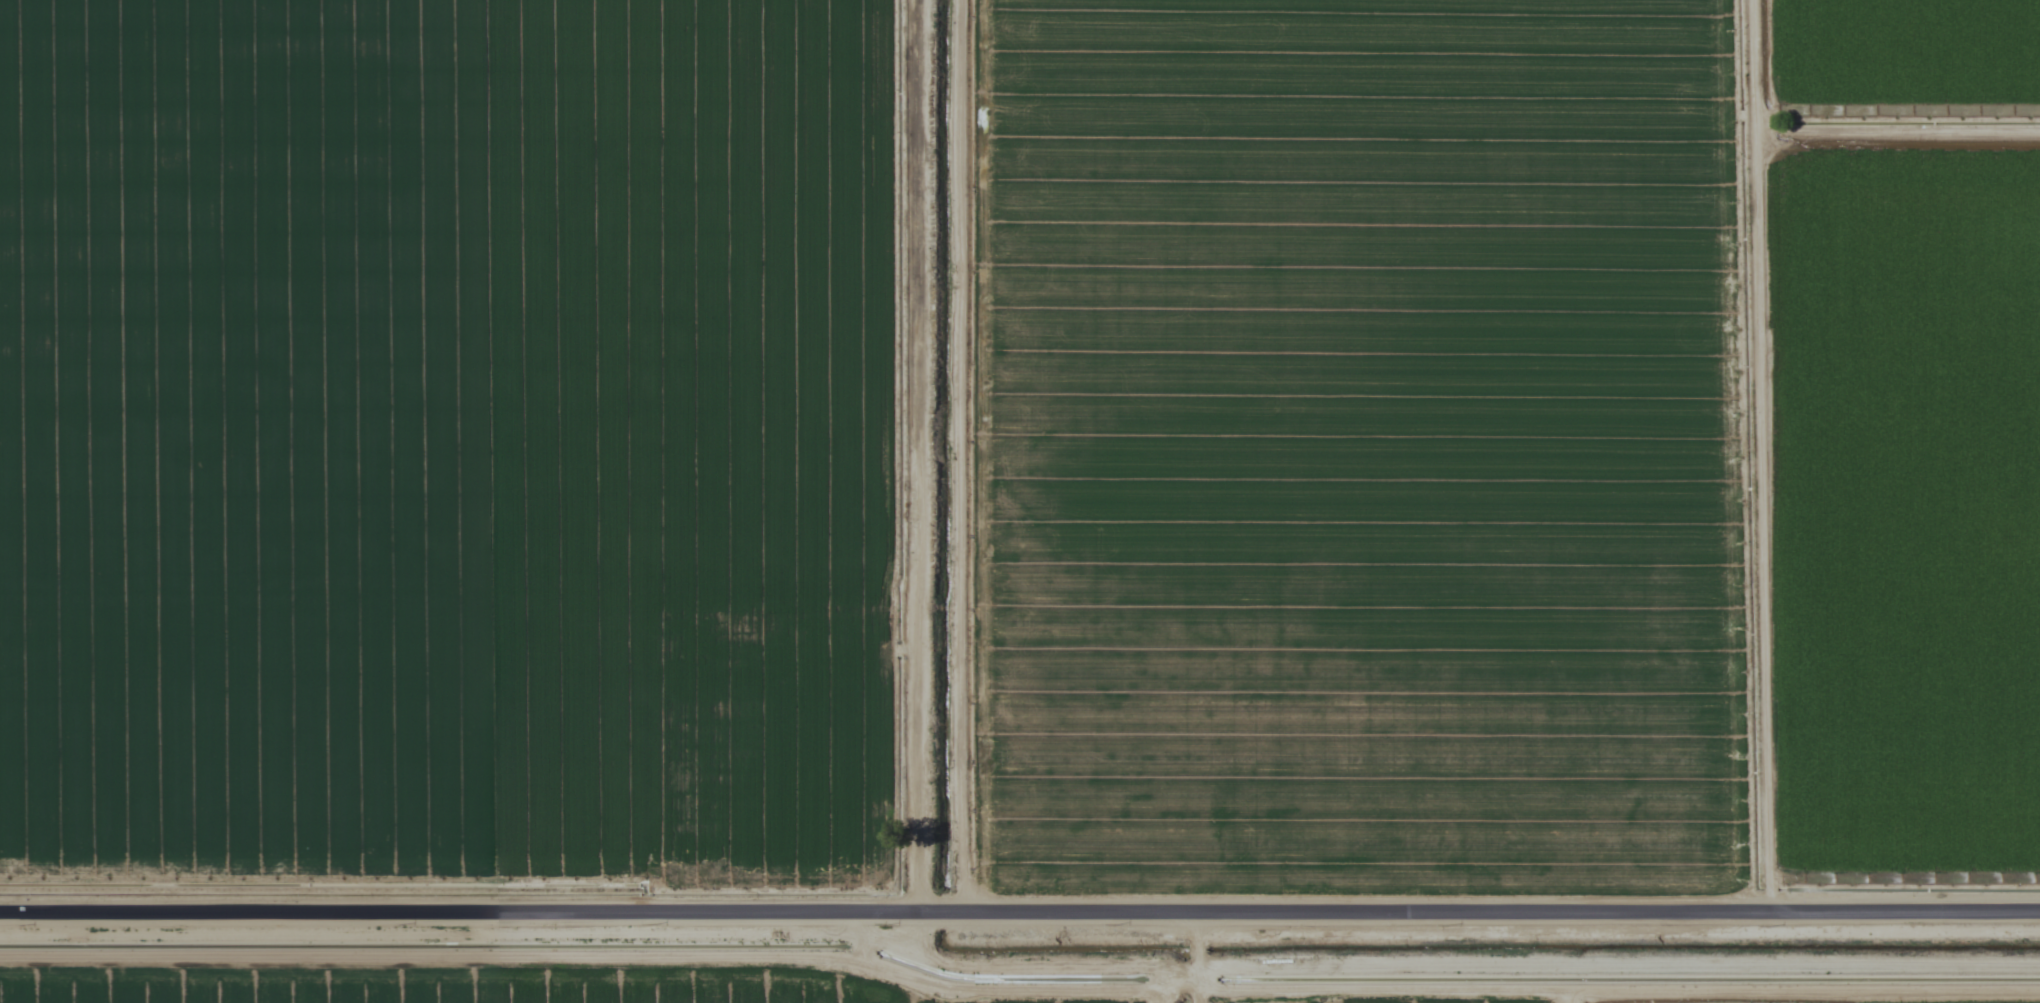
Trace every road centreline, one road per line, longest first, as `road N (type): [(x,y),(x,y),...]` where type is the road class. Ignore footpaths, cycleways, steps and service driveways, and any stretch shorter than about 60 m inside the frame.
road 1 (residential): [(2039,895),(0,899)]
road 2 (residential): [(924,902),(923,0)]

